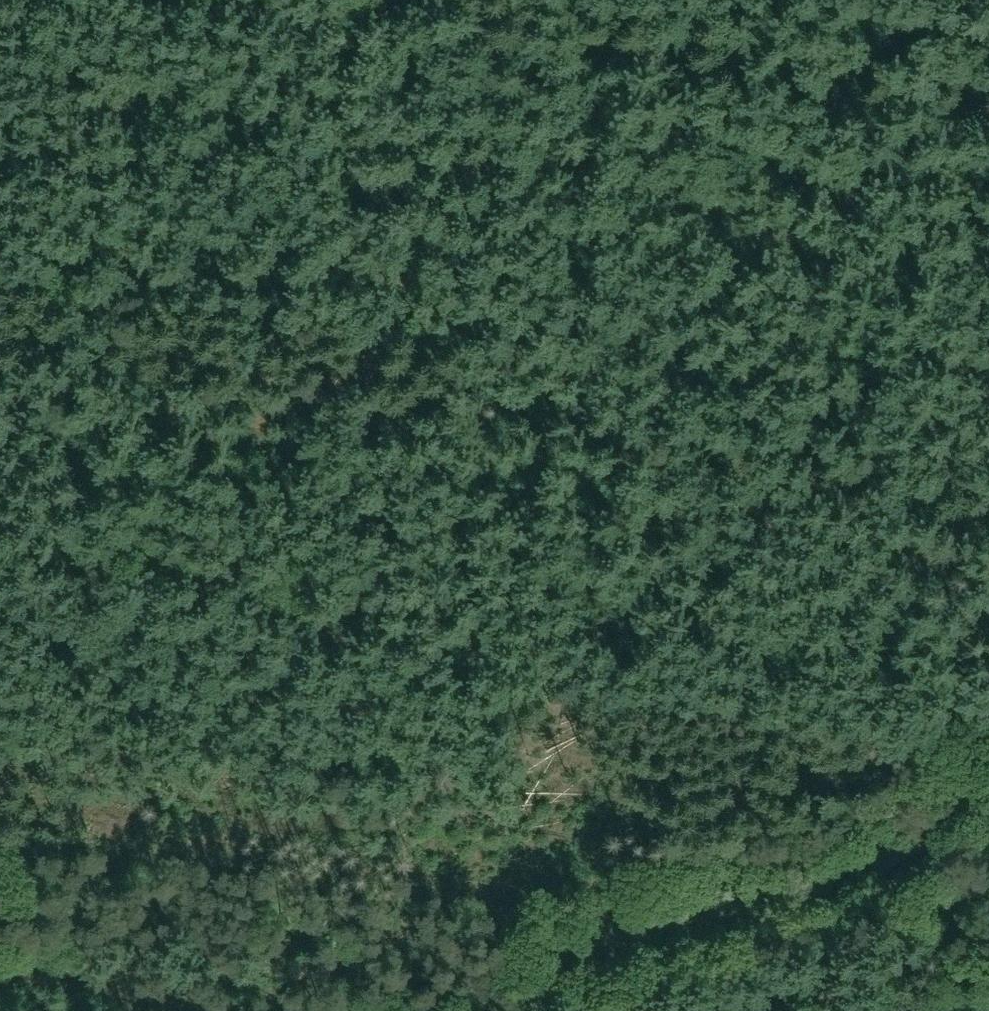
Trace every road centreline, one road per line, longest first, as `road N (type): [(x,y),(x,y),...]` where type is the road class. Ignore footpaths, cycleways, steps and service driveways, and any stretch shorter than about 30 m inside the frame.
road 1 (track): [(988,759),(960,786),(943,924),(904,1010)]
road 2 (track): [(0,978),(176,1010)]

